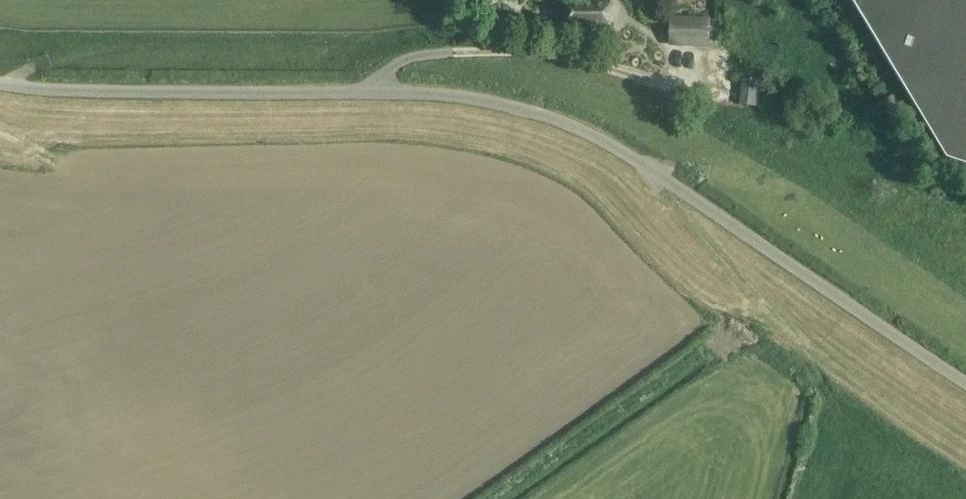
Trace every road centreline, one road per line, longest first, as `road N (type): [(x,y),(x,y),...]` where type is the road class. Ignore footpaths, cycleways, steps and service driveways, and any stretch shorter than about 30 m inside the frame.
road 1 (unclassified): [(965,384),(645,167),(546,117),(418,94),(0,85)]

